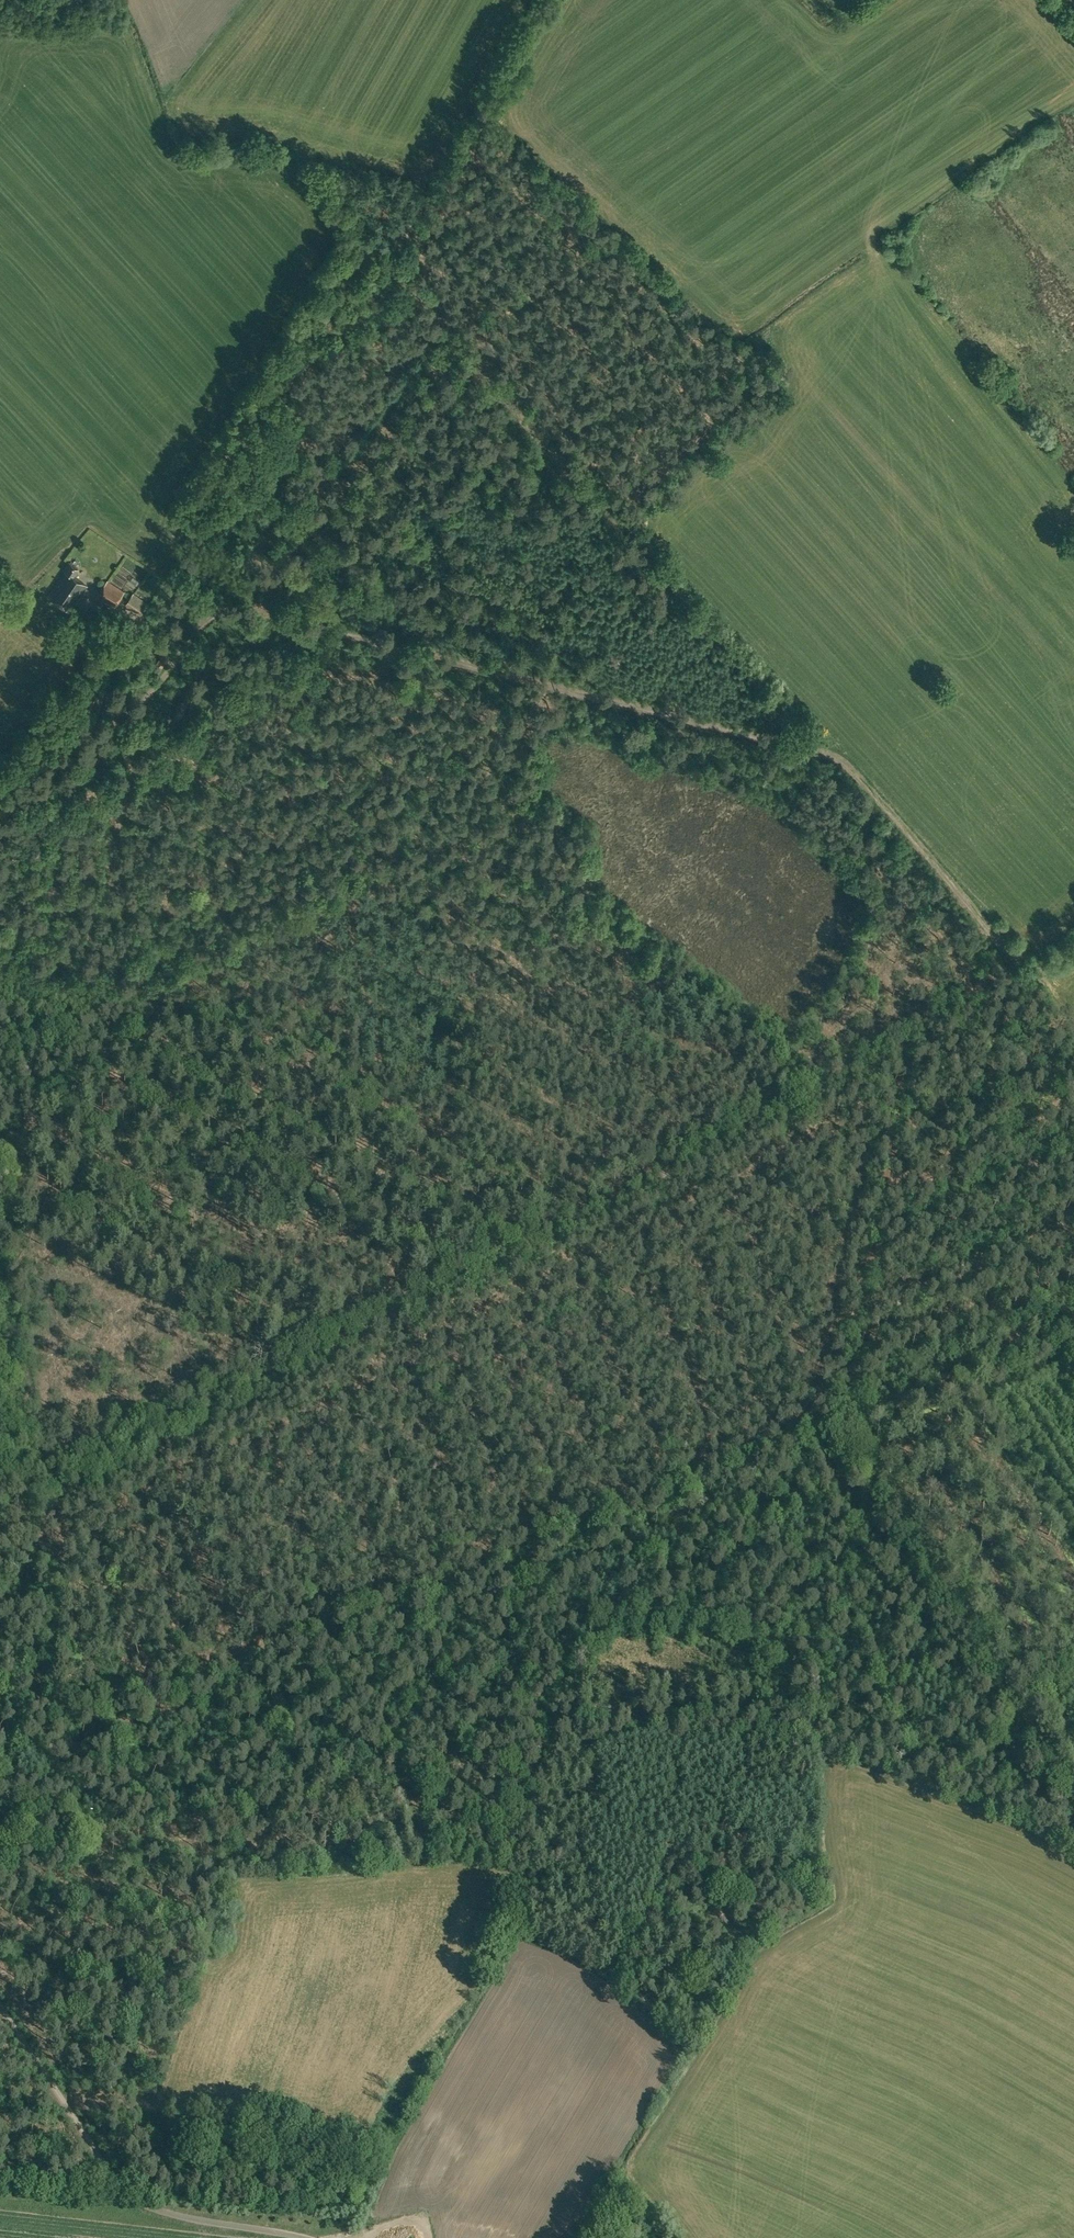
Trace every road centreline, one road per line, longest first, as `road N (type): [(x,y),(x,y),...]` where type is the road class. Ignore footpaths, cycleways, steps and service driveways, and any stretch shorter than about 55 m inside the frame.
road 1 (track): [(0,1526),(20,1524),(906,1051),(1073,950)]
road 2 (track): [(36,786),(67,778),(103,753),(153,703),(213,623),(272,626),(585,679),(715,725),(839,753),(1031,980)]
road 3 (unclassified): [(0,2004),(130,2194),(174,2213),(309,2237)]

